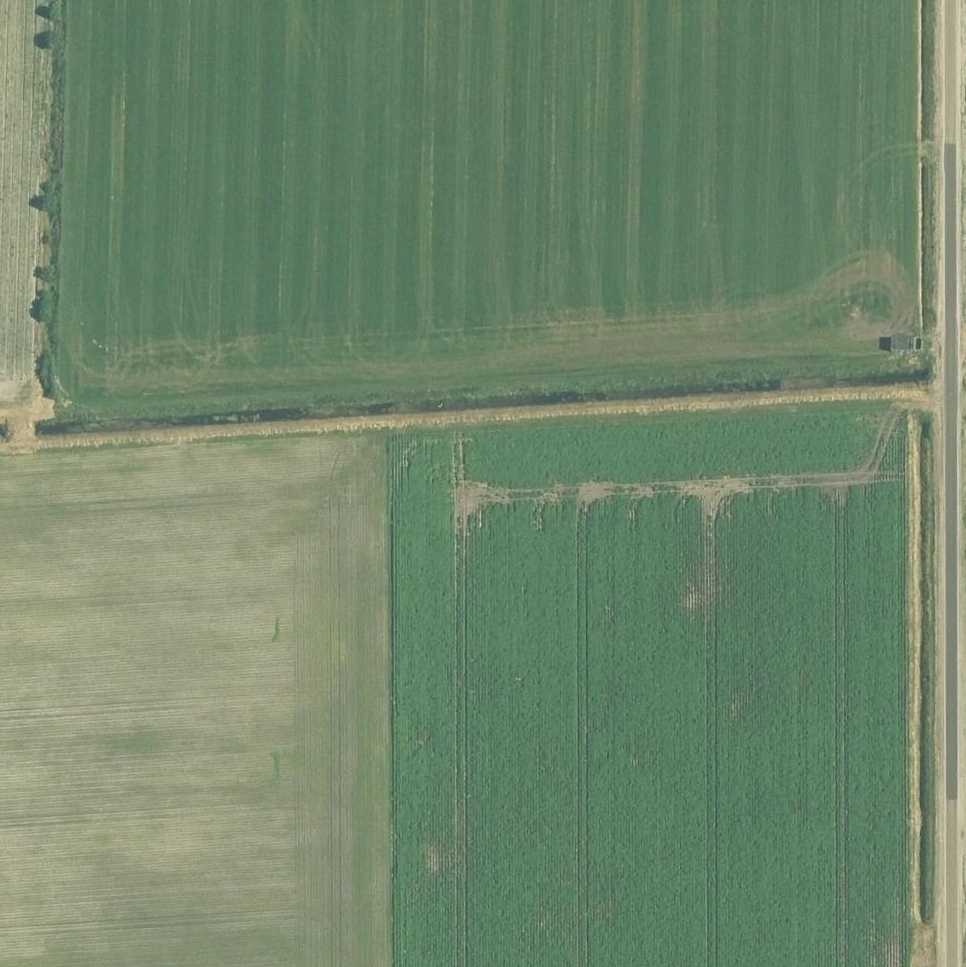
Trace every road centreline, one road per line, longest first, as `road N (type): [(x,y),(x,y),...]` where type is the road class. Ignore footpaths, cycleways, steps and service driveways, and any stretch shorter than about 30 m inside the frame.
road 1 (unclassified): [(952,966),(953,0)]
road 2 (track): [(392,431),(951,398)]

